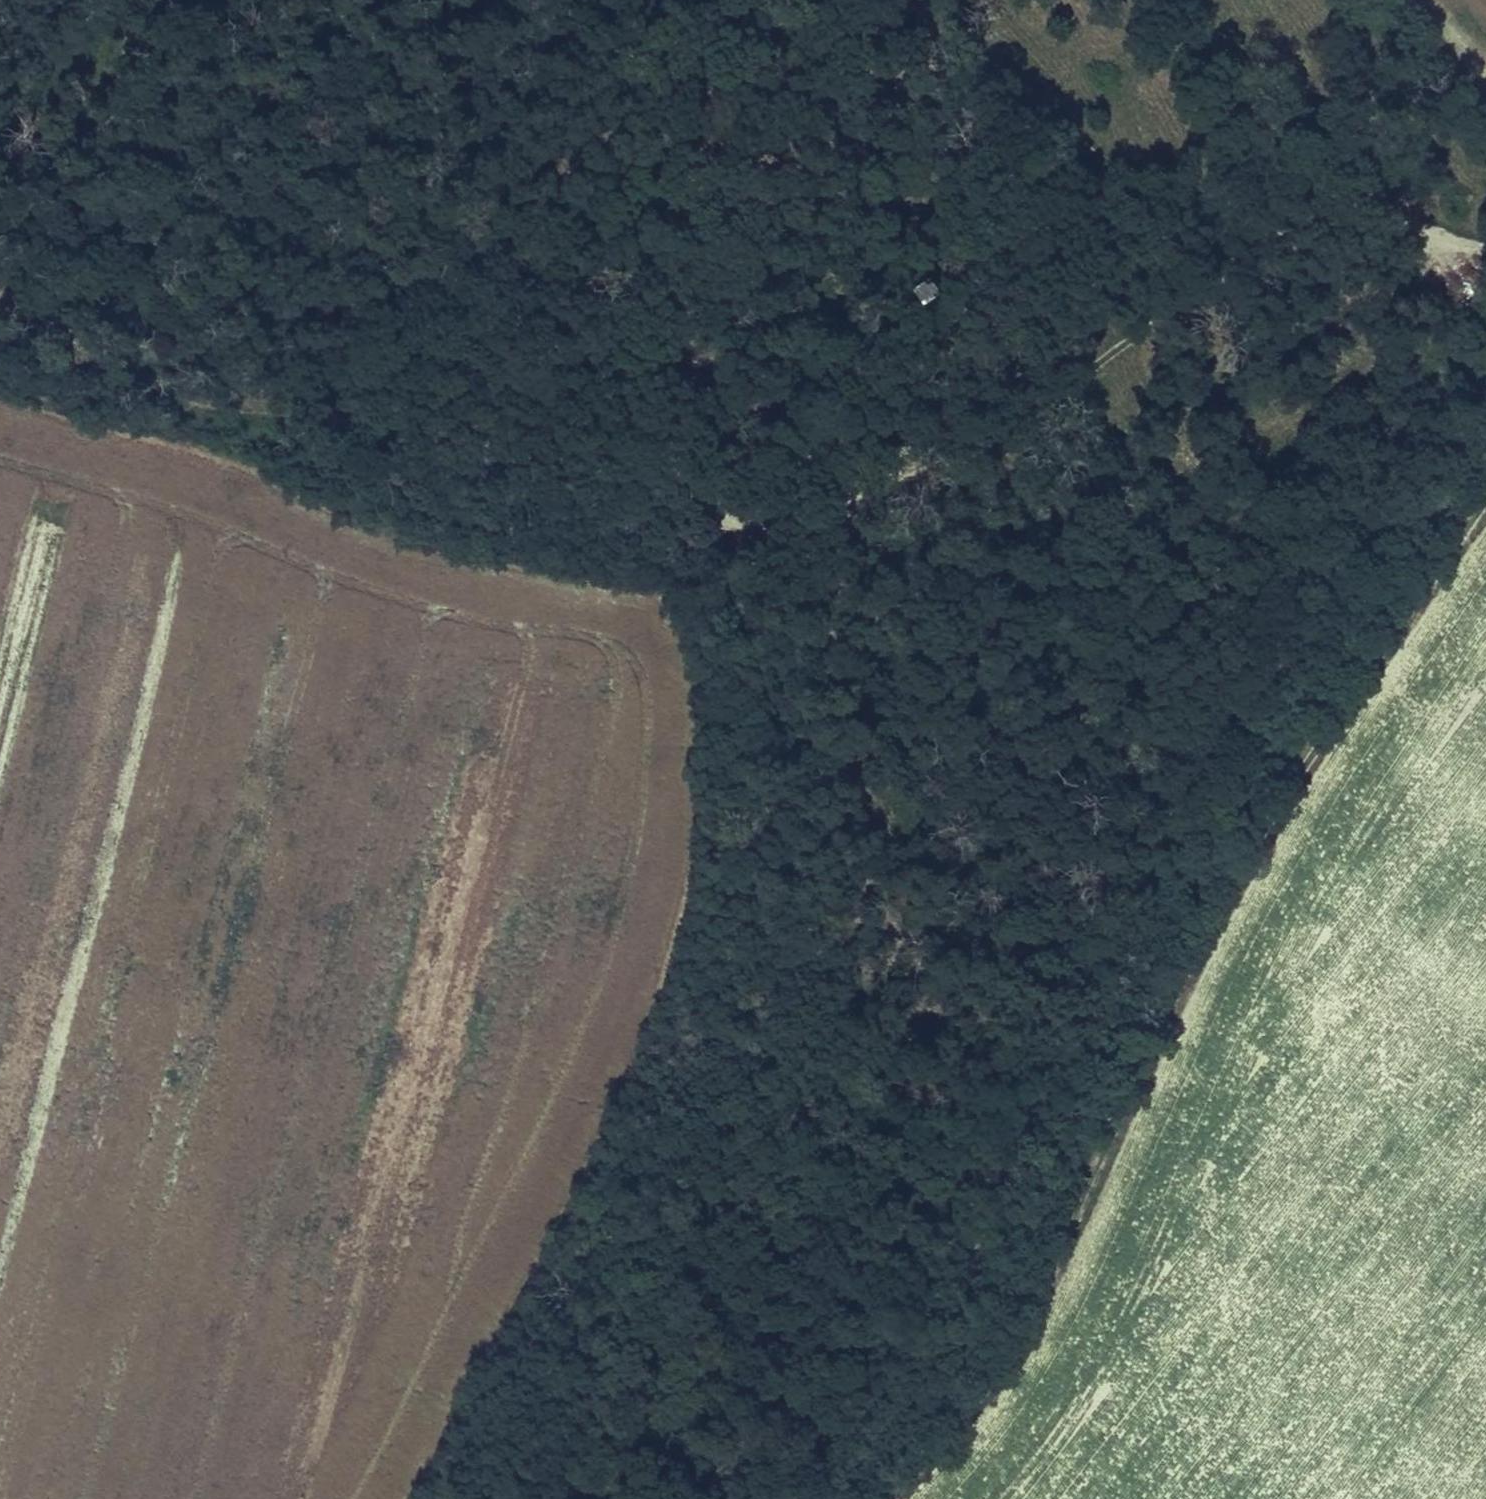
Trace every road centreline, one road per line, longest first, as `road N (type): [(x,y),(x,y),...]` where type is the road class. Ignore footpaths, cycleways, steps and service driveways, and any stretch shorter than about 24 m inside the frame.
road 1 (track): [(1485,250),(1449,247),(1301,158),(1159,0)]

